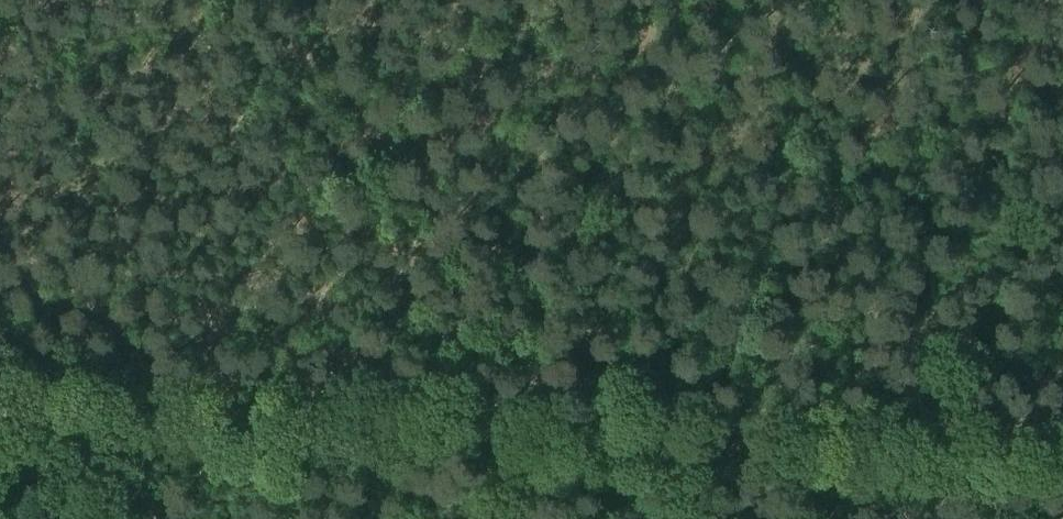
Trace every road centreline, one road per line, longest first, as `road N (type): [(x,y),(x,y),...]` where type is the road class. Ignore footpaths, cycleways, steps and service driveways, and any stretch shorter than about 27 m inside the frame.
road 1 (track): [(0,411),(1062,477)]
road 2 (track): [(717,0),(397,162),(247,0)]

